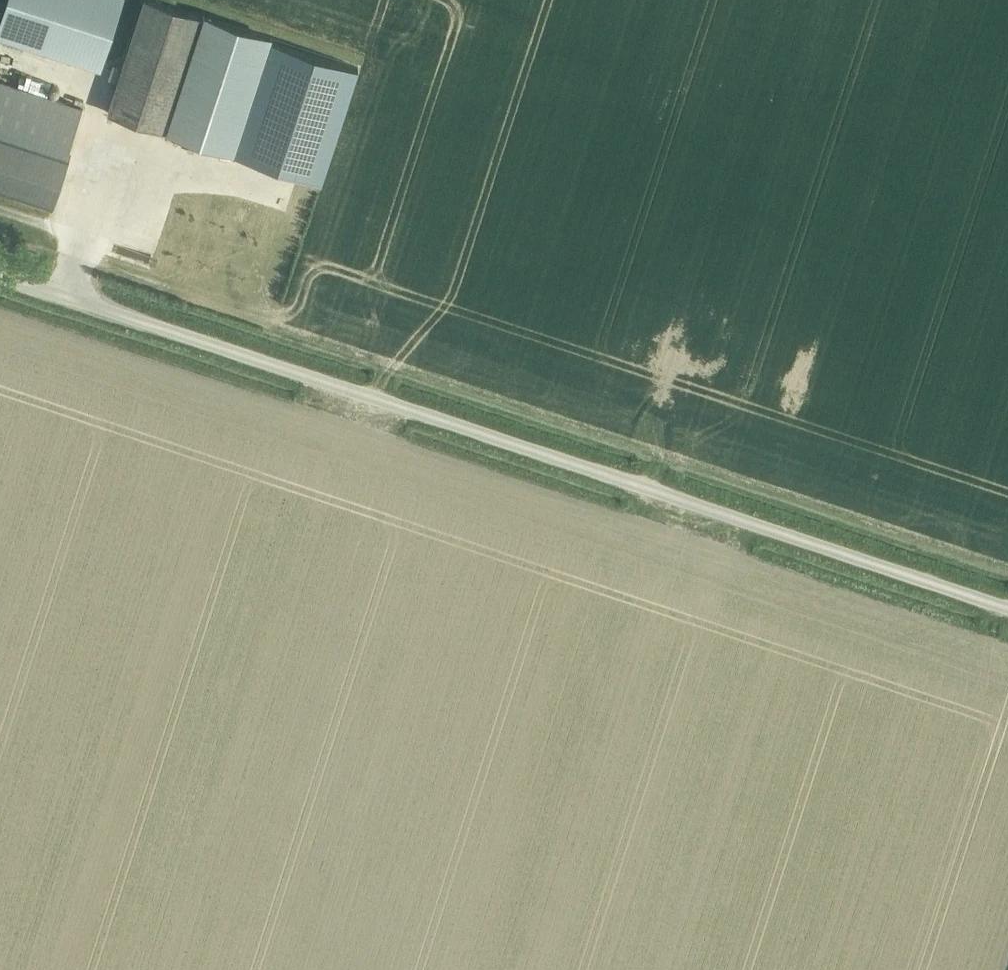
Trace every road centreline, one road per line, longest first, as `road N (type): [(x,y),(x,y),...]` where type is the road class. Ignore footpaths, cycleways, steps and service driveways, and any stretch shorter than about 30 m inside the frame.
road 1 (unclassified): [(1007,608),(0,275)]

